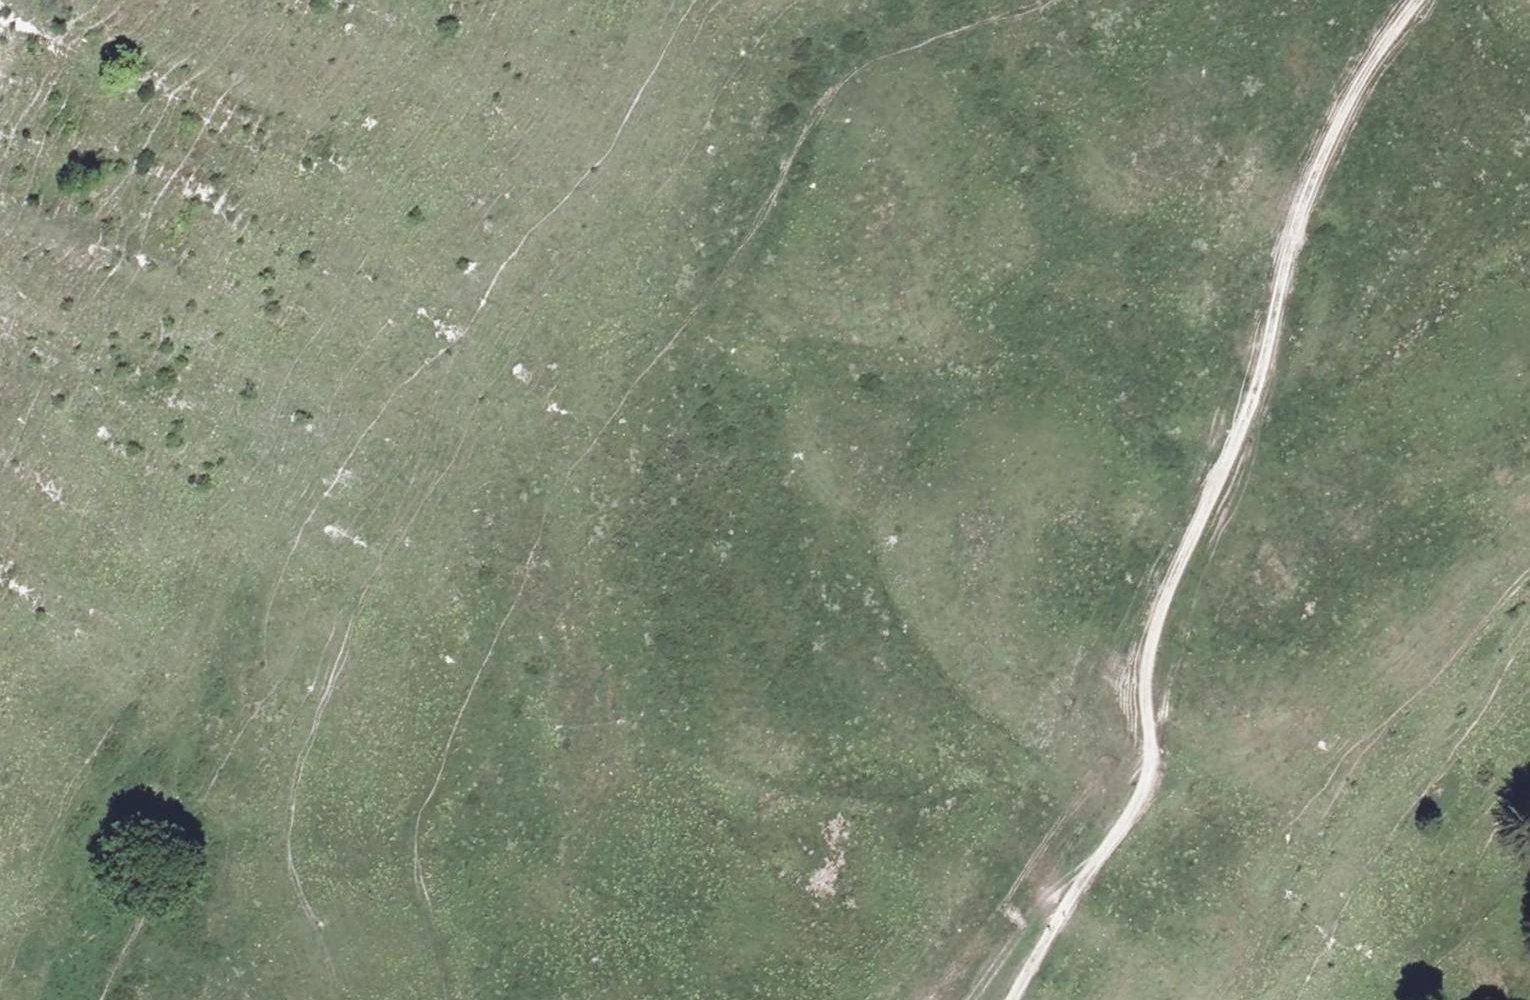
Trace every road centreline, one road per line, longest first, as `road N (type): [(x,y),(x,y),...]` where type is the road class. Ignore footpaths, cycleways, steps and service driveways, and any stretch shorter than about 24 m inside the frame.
road 1 (track): [(1420,0),(1316,171),(1260,382),(1161,615),(1147,668),(1150,775),(1079,884)]
road 2 (track): [(1079,884),(1013,999)]

